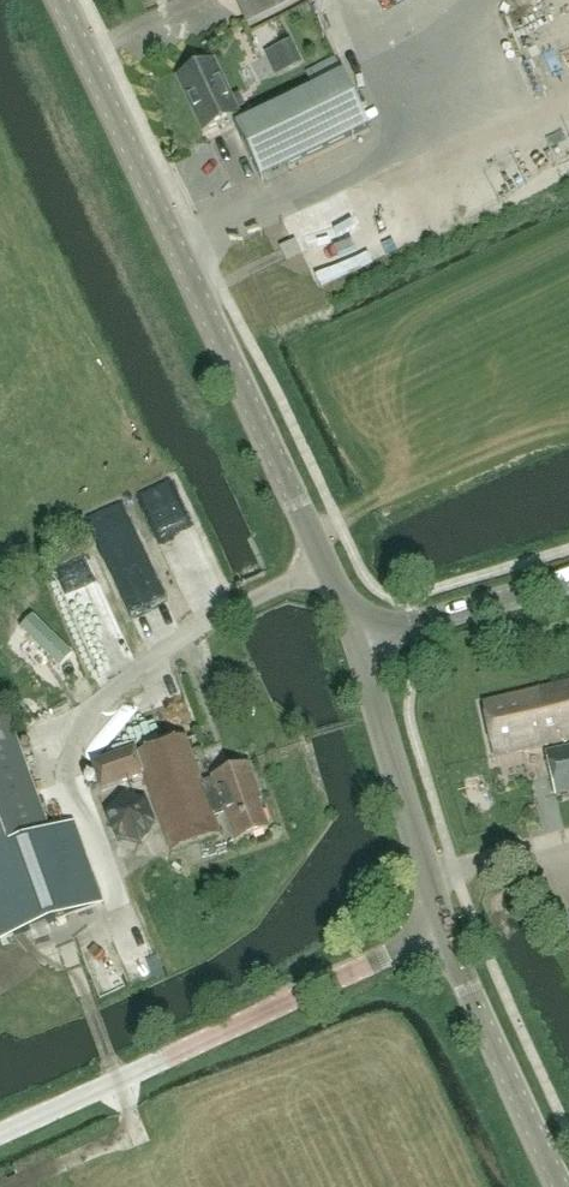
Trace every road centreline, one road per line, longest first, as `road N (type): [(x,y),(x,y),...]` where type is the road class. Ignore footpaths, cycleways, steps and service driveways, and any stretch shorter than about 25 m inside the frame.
road 1 (tertiary): [(352,636),(60,0)]
road 2 (unclassified): [(0,1136),(441,935)]
road 3 (tertiary): [(441,935),(352,636)]
road 4 (tertiary): [(559,1186),(441,935)]
road 5 (tertiary): [(352,636),(568,574)]

